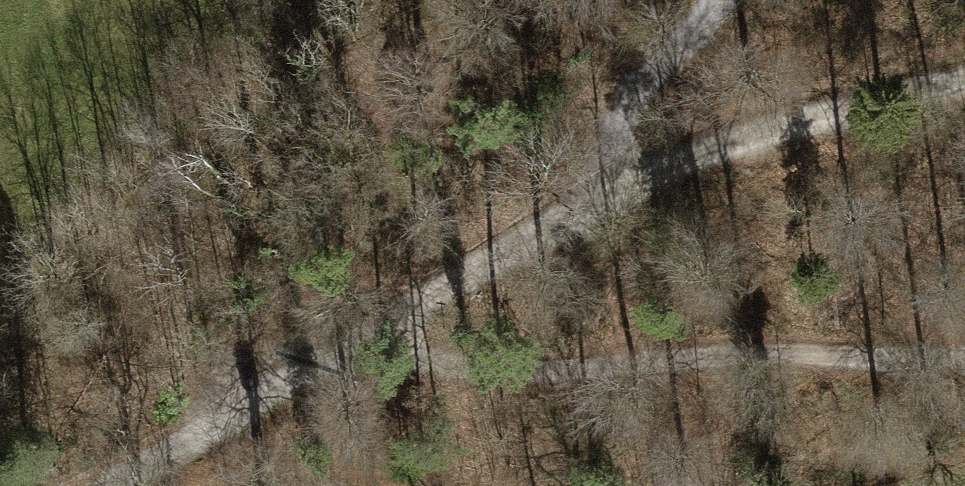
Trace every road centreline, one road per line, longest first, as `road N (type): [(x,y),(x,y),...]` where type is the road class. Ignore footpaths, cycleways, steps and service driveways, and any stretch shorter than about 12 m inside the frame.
road 1 (track): [(964,88),(738,144),(582,206),(310,362)]
road 2 (track): [(723,0),(718,14),(621,108),(582,206)]
road 3 (residential): [(310,362),(113,485)]

